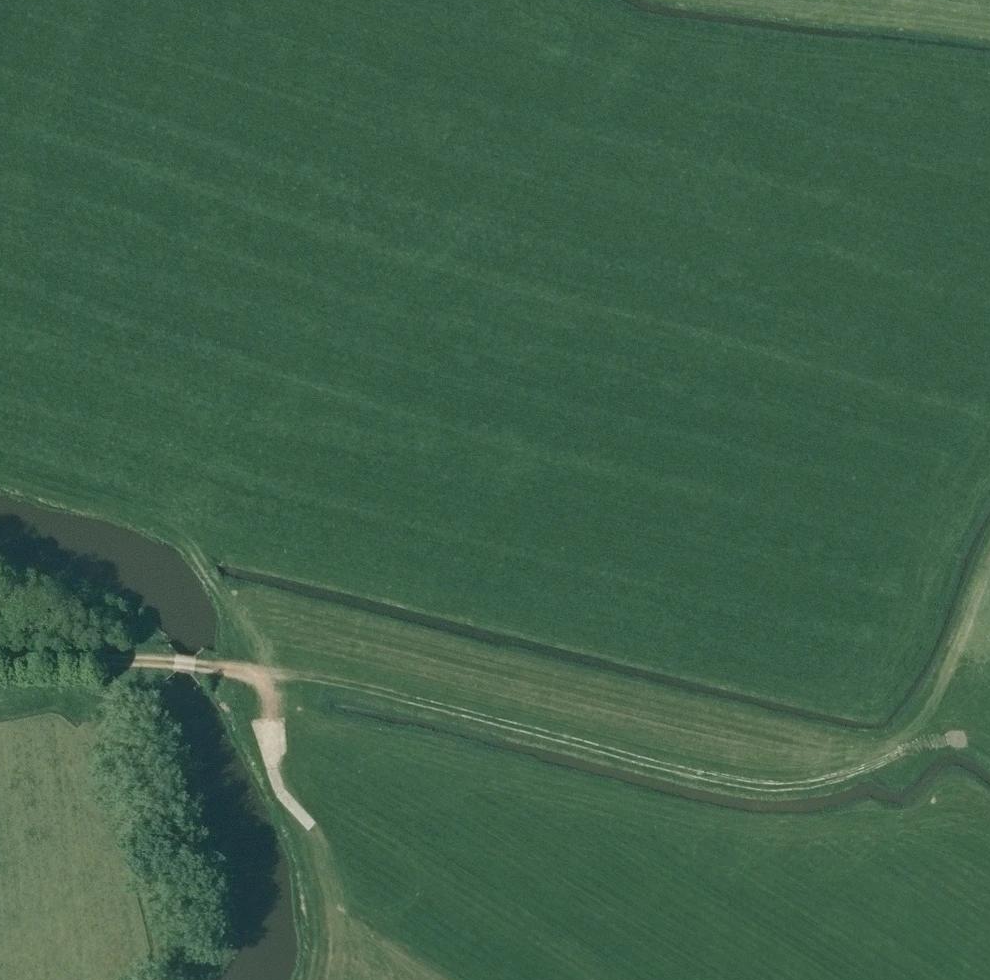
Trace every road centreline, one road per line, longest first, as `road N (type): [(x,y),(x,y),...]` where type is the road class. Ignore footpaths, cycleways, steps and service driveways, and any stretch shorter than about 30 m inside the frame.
road 1 (track): [(260,673),(337,683),(732,782),(812,785),(850,775),(892,745),(944,680),(989,576)]
road 2 (track): [(0,660),(46,656),(260,673),(270,693),(272,762),(282,798),(311,825)]

